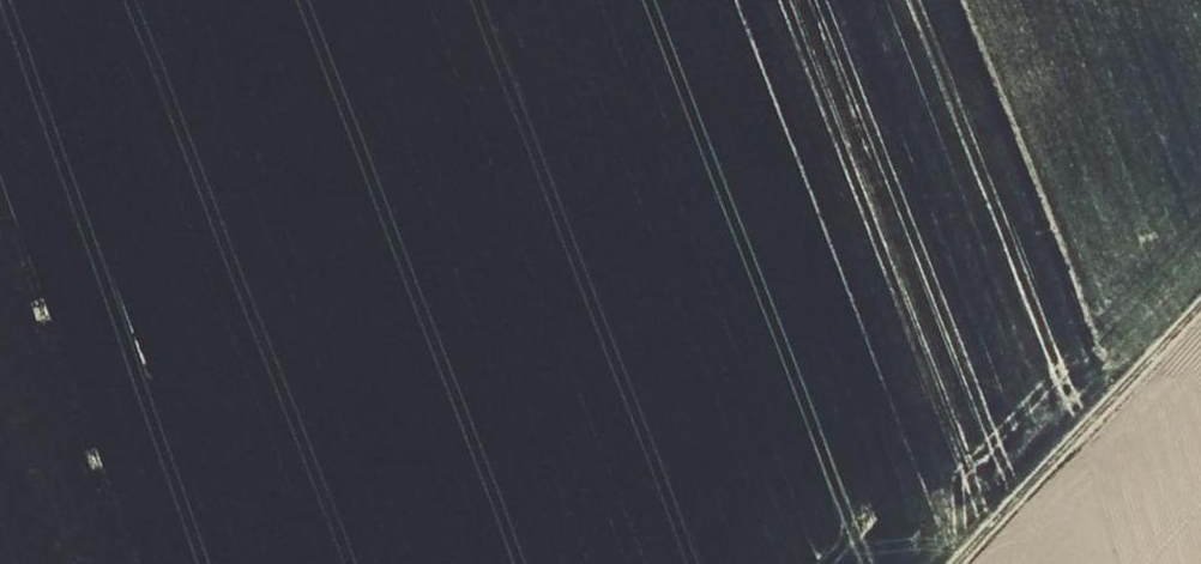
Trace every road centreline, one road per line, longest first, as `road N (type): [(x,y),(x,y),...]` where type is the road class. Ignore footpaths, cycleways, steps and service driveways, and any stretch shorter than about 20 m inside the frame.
road 1 (track): [(954,563),(1200,290)]

